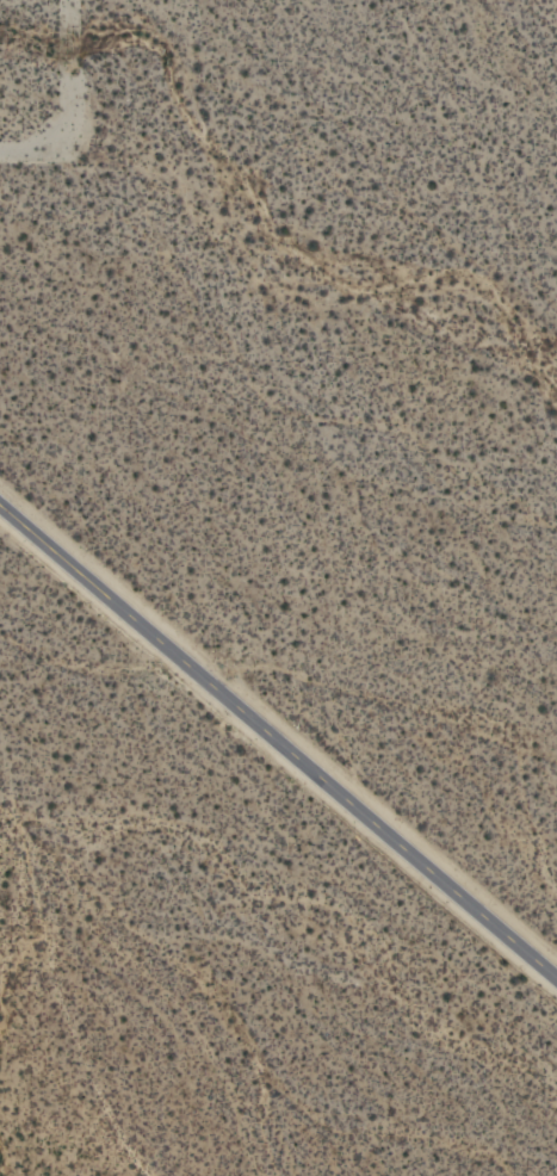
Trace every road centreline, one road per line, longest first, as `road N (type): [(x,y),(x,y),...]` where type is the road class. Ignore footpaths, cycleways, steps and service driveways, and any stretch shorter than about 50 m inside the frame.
road 1 (secondary): [(556,982),(0,512)]

